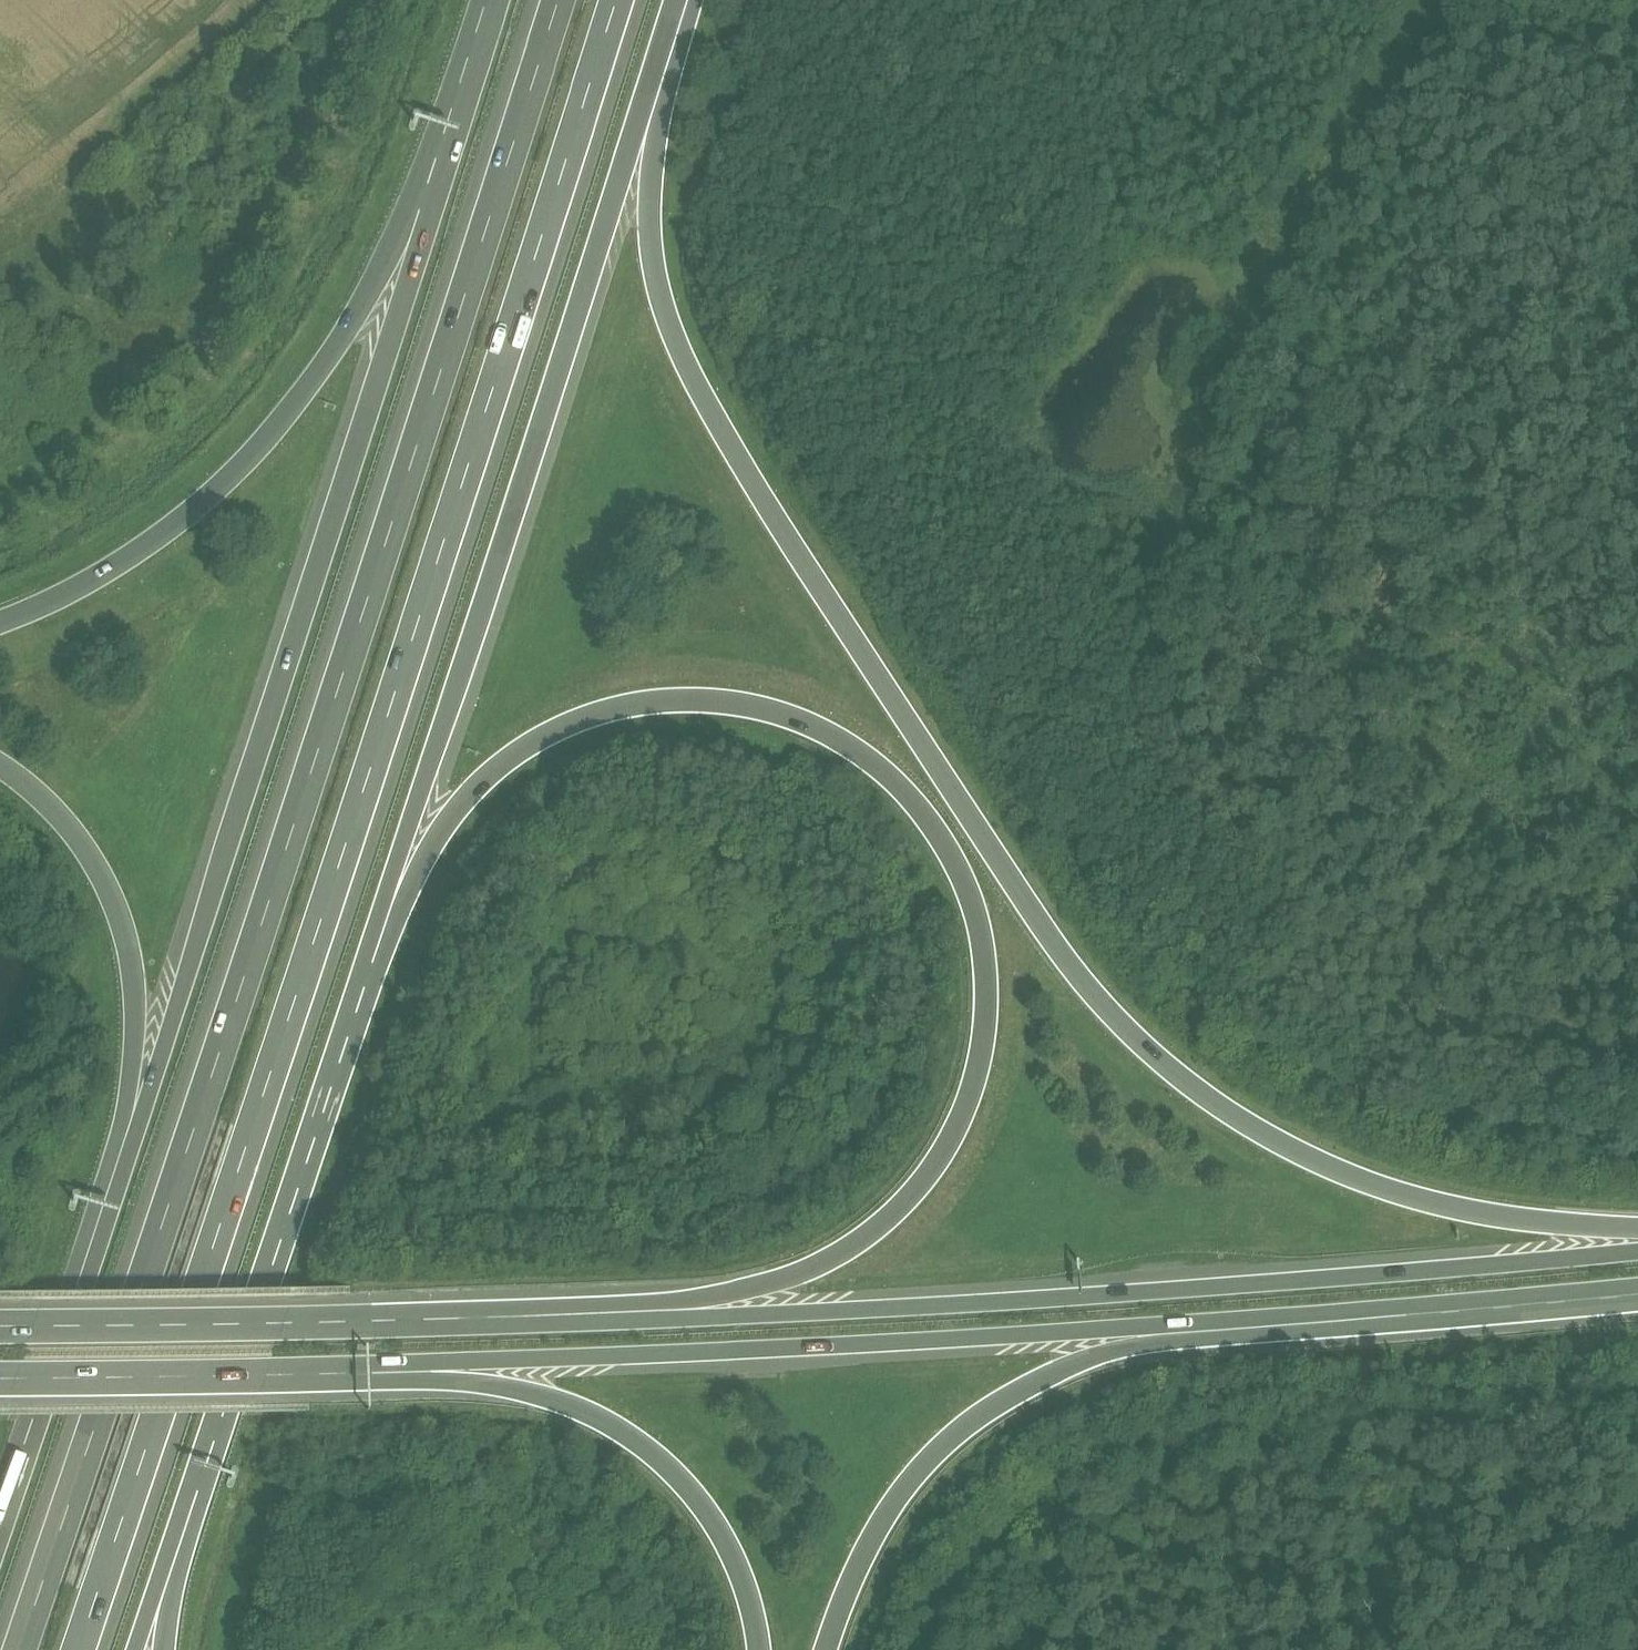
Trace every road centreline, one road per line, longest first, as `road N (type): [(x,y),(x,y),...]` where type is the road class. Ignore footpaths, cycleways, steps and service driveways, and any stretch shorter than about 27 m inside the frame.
road 1 (motorway): [(560,0),(21,1649)]
road 2 (motorway): [(79,1649),(618,0)]
road 3 (motorway): [(1637,1247),(1465,1216),(1327,1169),(1198,1093),(1093,995),(803,560),(675,341),(638,218),(643,111)]
road 4 (motorway): [(382,911),(427,826),(466,784),(547,729),(639,703),(747,705),(803,722),(857,750),(929,822),(975,907),(987,958),(987,1016),(961,1124),(918,1193),(858,1255),(759,1303),(670,1321)]
road 5 (motorway): [(444,175),(138,1130)]
road 6 (trunk): [(1637,1255),(1042,1303),(670,1321)]
road 7 (motorway): [(382,911),(643,111)]
road 8 (trunk): [(418,1365),(1177,1329)]
road 9 (trunk): [(670,1321),(0,1336)]
road 10 (motorway): [(171,1547),(382,911)]
road 11 (motorway): [(444,175),(391,275),(259,448),(137,552),(0,622)]
road 12 (motorway): [(831,1649),(889,1517),(964,1429),(1070,1359),(1177,1329)]
road 13 (motorway): [(418,1365),(519,1377),(624,1430),(664,1464),(726,1546),(759,1649)]
road 14 (trunk): [(1177,1329),(1637,1289)]
road 15 (motorway): [(138,1130),(0,1544)]
road 16 (trunk): [(0,1371),(418,1365)]
road 17 (motorway): [(0,764),(85,845),(134,941),(149,1049),(138,1130)]
road 18 (motorway): [(500,0),(444,175)]
road 19 (track): [(1637,1532),(1568,1649)]

